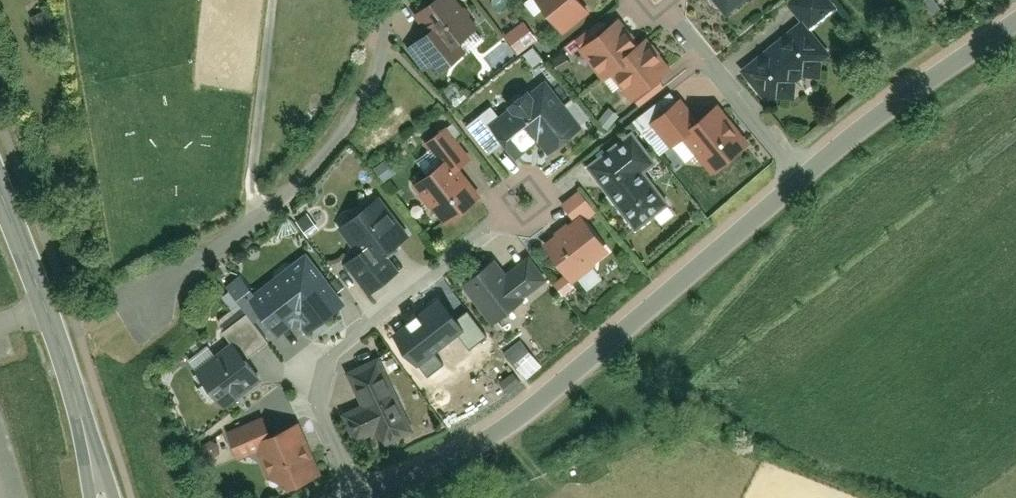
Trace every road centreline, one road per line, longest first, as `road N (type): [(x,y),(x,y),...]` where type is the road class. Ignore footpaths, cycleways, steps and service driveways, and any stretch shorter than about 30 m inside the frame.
road 1 (residential): [(806,176),(549,400),(503,433),(366,497)]
road 2 (residential): [(352,497),(318,409),(322,370),(400,296),(538,194)]
road 3 (residential): [(399,0),(383,66),(317,169),(150,294)]
road 4 (tertiary): [(101,497),(59,345),(0,190)]
road 5 (residential): [(1015,24),(806,176)]
road 6 (residential): [(806,176),(670,0)]

